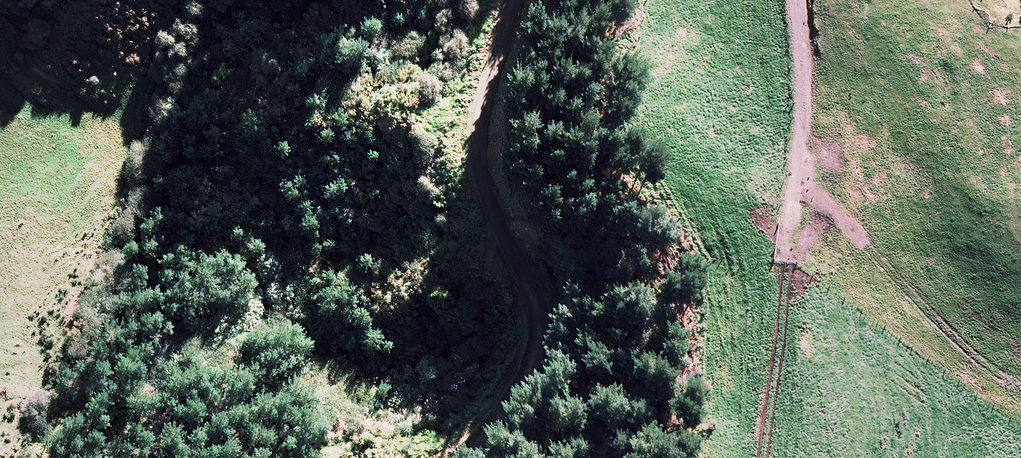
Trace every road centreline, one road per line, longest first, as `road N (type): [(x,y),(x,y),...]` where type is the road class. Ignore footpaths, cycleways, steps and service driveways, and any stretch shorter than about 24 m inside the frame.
road 1 (track): [(445,457),(502,415),(537,352),(540,319),(479,152),(513,0)]
road 2 (track): [(757,457),(803,124),(795,0)]

